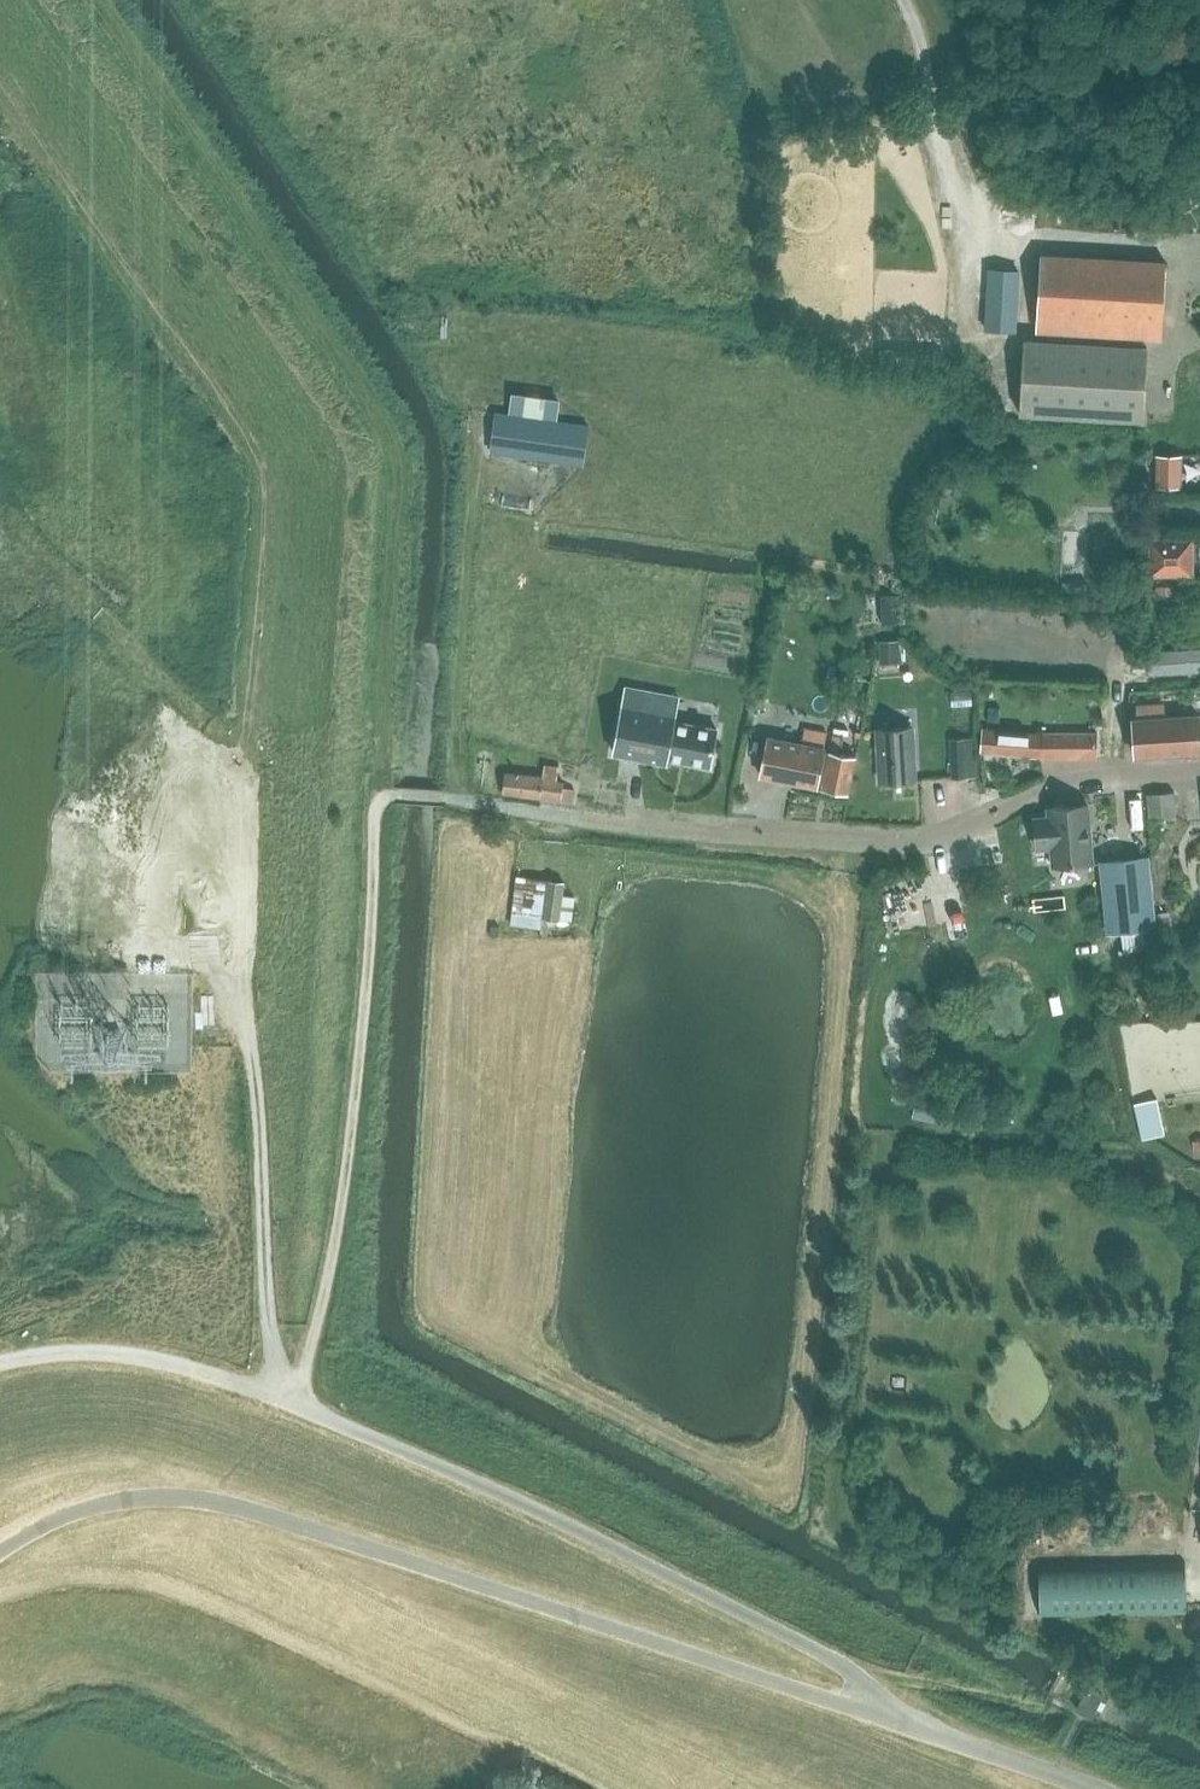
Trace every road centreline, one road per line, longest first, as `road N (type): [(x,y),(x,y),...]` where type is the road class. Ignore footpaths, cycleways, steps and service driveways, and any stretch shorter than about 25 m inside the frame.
road 1 (unclassified): [(868,1708),(243,1505),(151,1492),(68,1511),(0,1553)]
road 2 (residential): [(446,796),(908,846),(955,836),(1043,787),(1199,768)]
road 3 (unclassified): [(868,1708),(849,1670),(600,1537),(241,1381)]
road 4 (track): [(296,1401),(335,1228),(367,972),(376,811),(394,793)]
road 5 (track): [(283,1396),(264,1292),(245,1033)]
road 6 (track): [(241,1381),(87,1351),(0,1359)]
road 7 (unclassified): [(1087,1788),(868,1708)]

